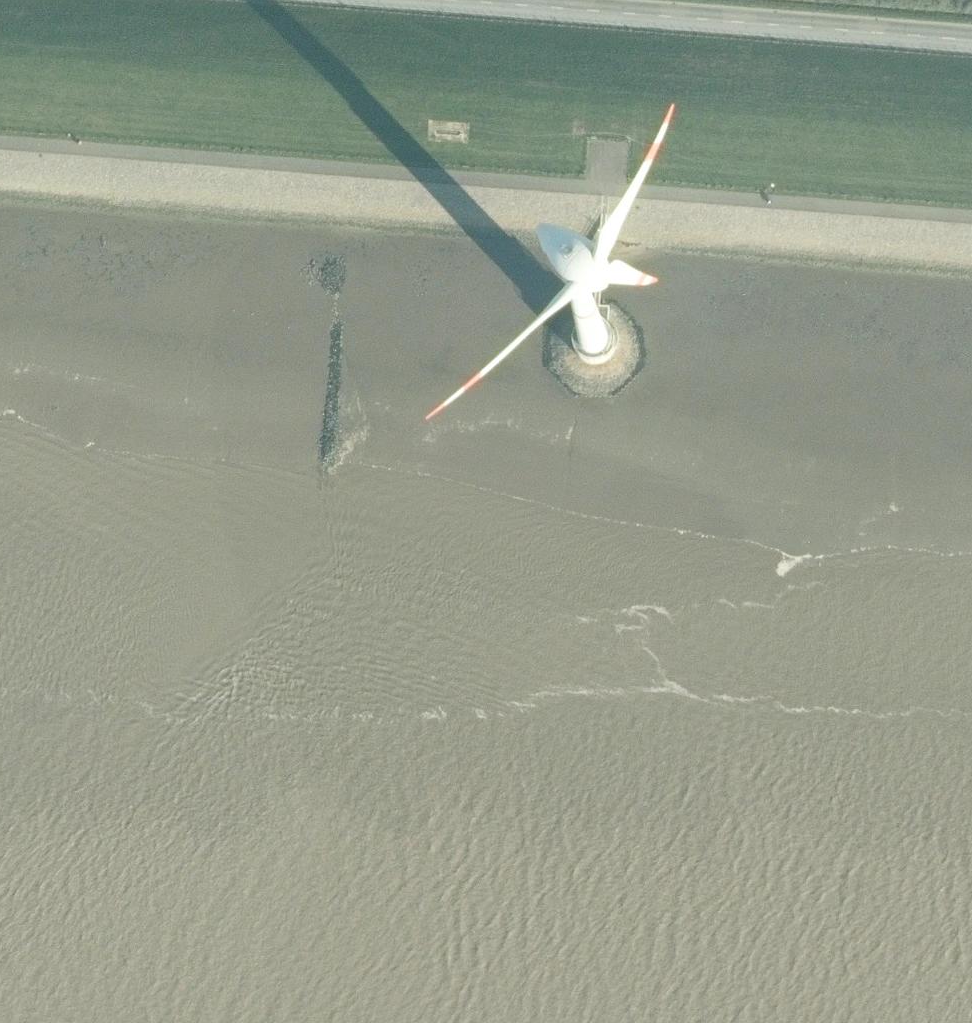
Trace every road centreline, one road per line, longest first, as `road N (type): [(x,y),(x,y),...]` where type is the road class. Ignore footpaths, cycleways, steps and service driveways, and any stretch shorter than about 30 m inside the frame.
road 1 (track): [(971,221),(0,145)]
road 2 (tertiary): [(971,39),(466,0)]

